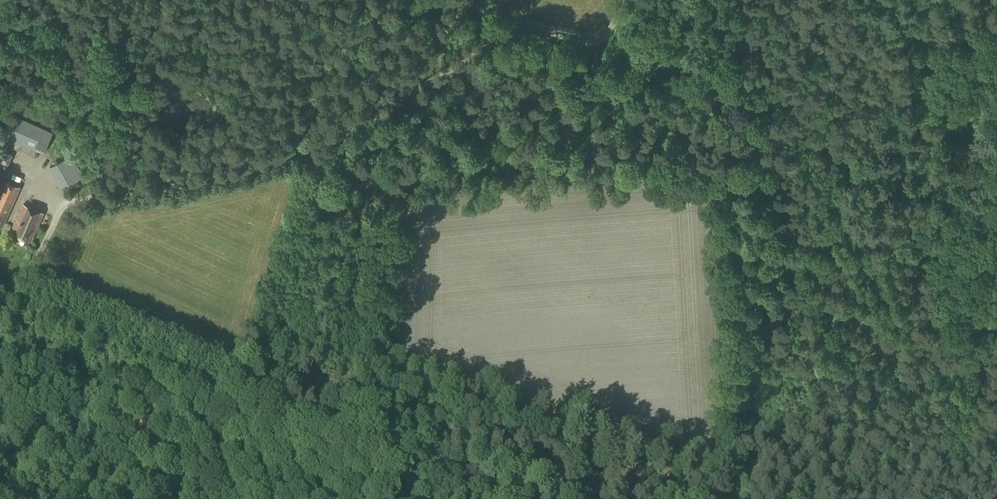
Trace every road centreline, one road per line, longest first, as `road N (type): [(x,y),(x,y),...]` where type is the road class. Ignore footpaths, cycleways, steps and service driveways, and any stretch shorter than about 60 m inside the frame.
road 1 (unclassified): [(7,313),(52,224),(73,203),(323,149),(513,30),(598,41),(620,0)]
road 2 (unclassified): [(420,498),(7,313)]
road 3 (track): [(744,108),(830,434),(827,498)]
road 4 (track): [(338,142),(523,114),(570,76)]
road 5 (track): [(593,43),(587,176)]

